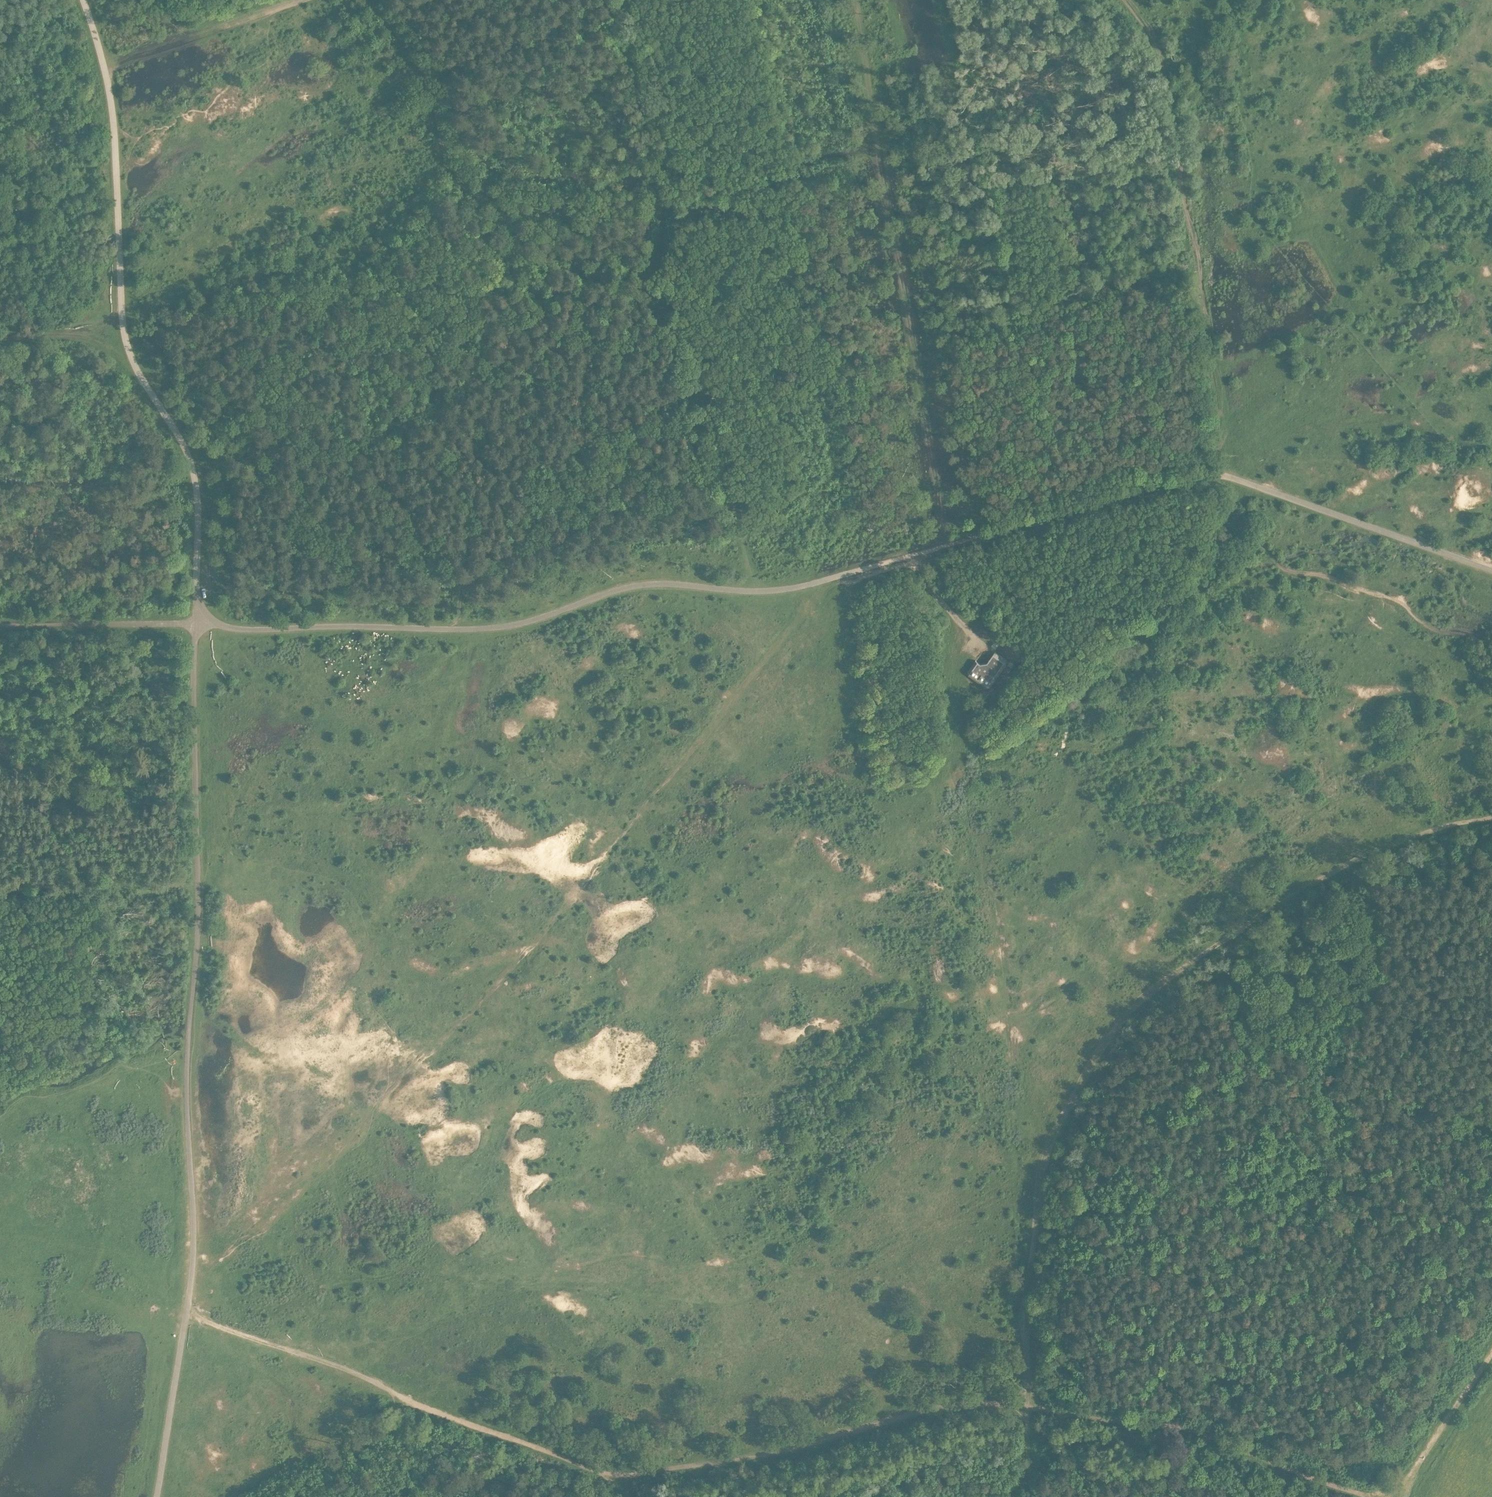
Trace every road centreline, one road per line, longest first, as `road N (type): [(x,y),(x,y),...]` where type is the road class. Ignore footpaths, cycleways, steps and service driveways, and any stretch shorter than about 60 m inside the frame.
road 1 (track): [(849,0),(940,548)]

